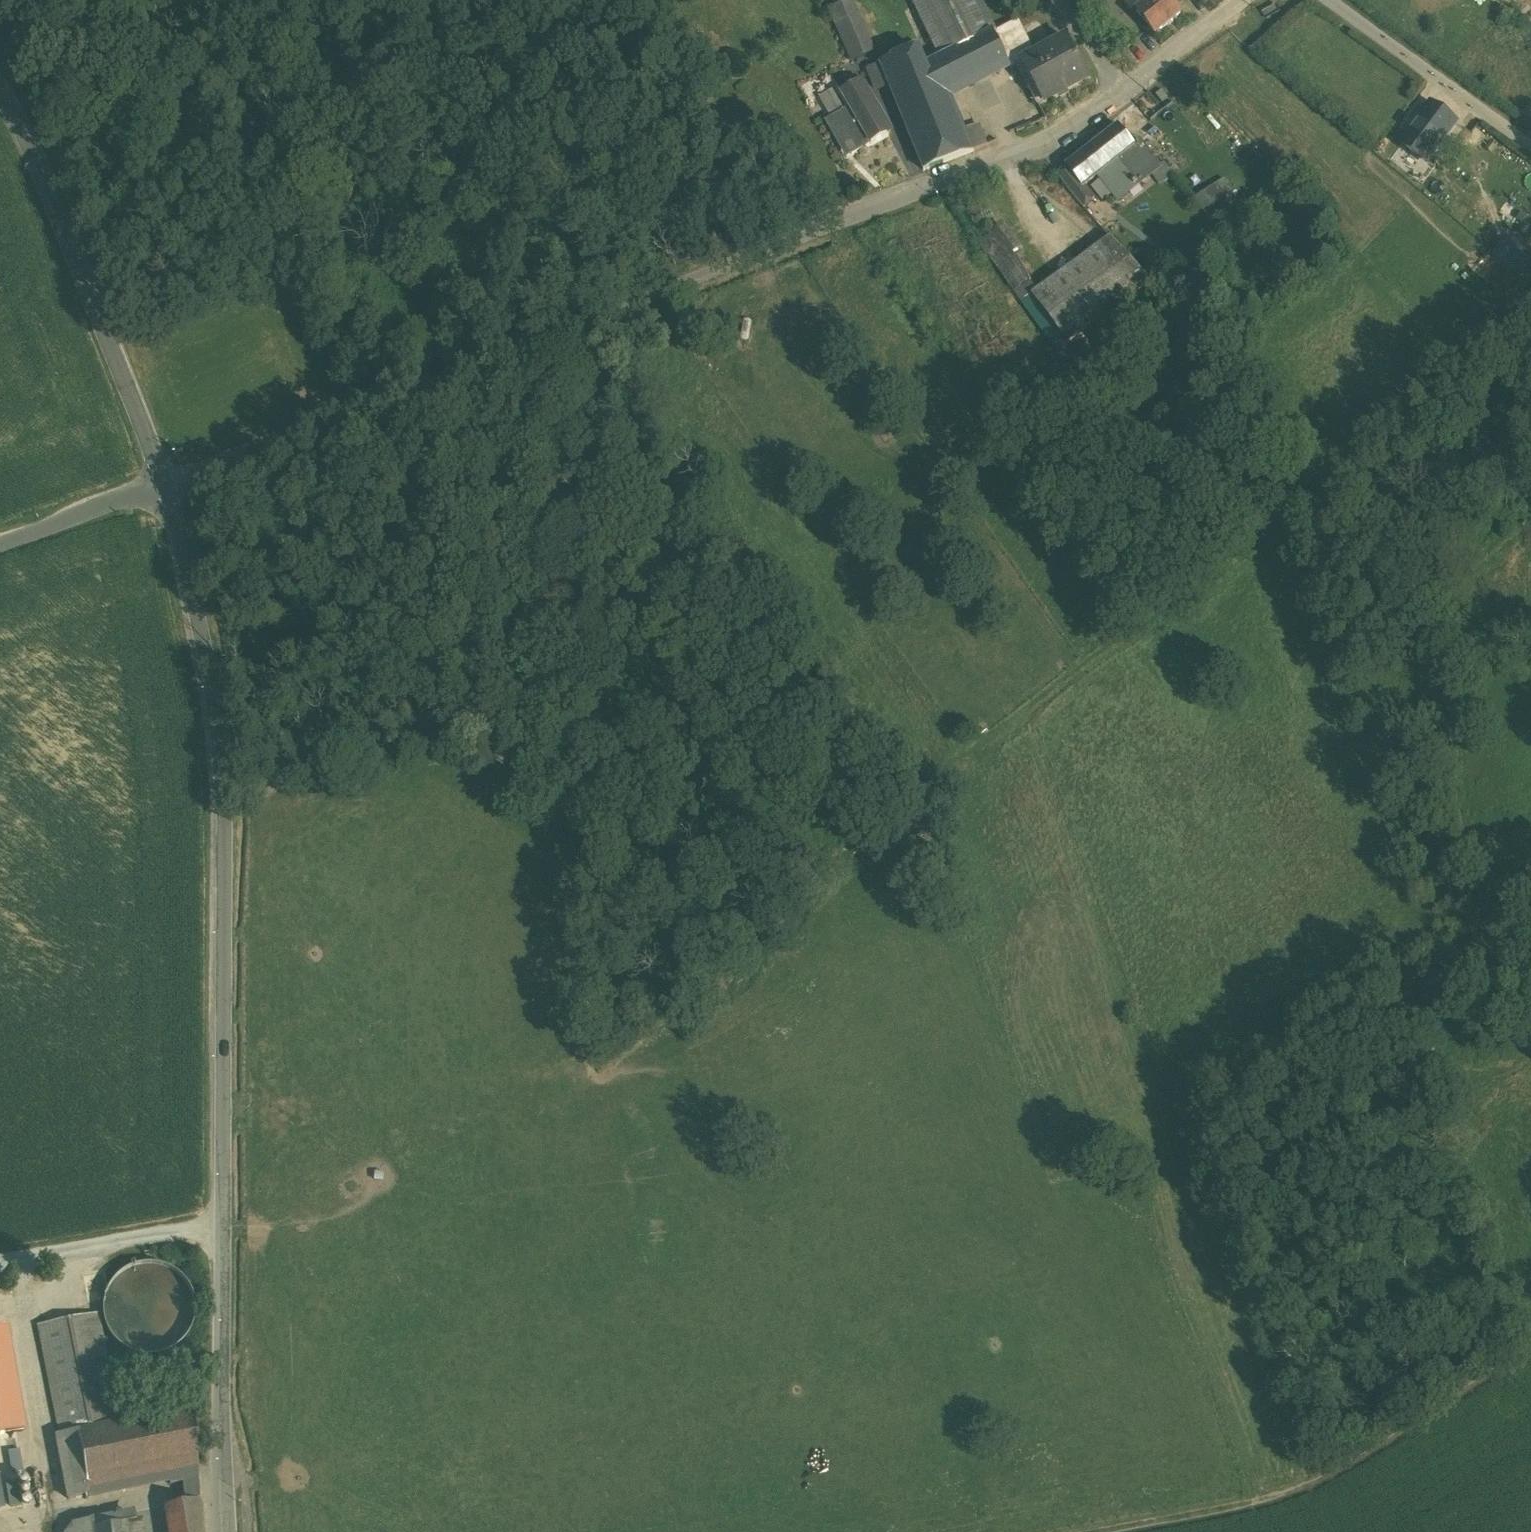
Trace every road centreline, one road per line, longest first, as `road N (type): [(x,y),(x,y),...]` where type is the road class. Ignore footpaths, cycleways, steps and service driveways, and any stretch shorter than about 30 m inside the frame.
road 1 (tertiary): [(228,1531),(221,1418),(224,804),(192,584),(165,484)]
road 2 (unclassified): [(165,484),(1057,144),(1126,90)]
road 3 (track): [(1098,1531),(1314,1484),(1530,1341)]
road 4 (tertiary): [(165,484),(0,92)]
road 5 (residential): [(1332,0),(1530,153)]
road 6 (track): [(221,1224),(0,1262)]
road 7 (unclassified): [(0,547),(165,484)]
road 8 (unclassified): [(1126,90),(1242,0)]

